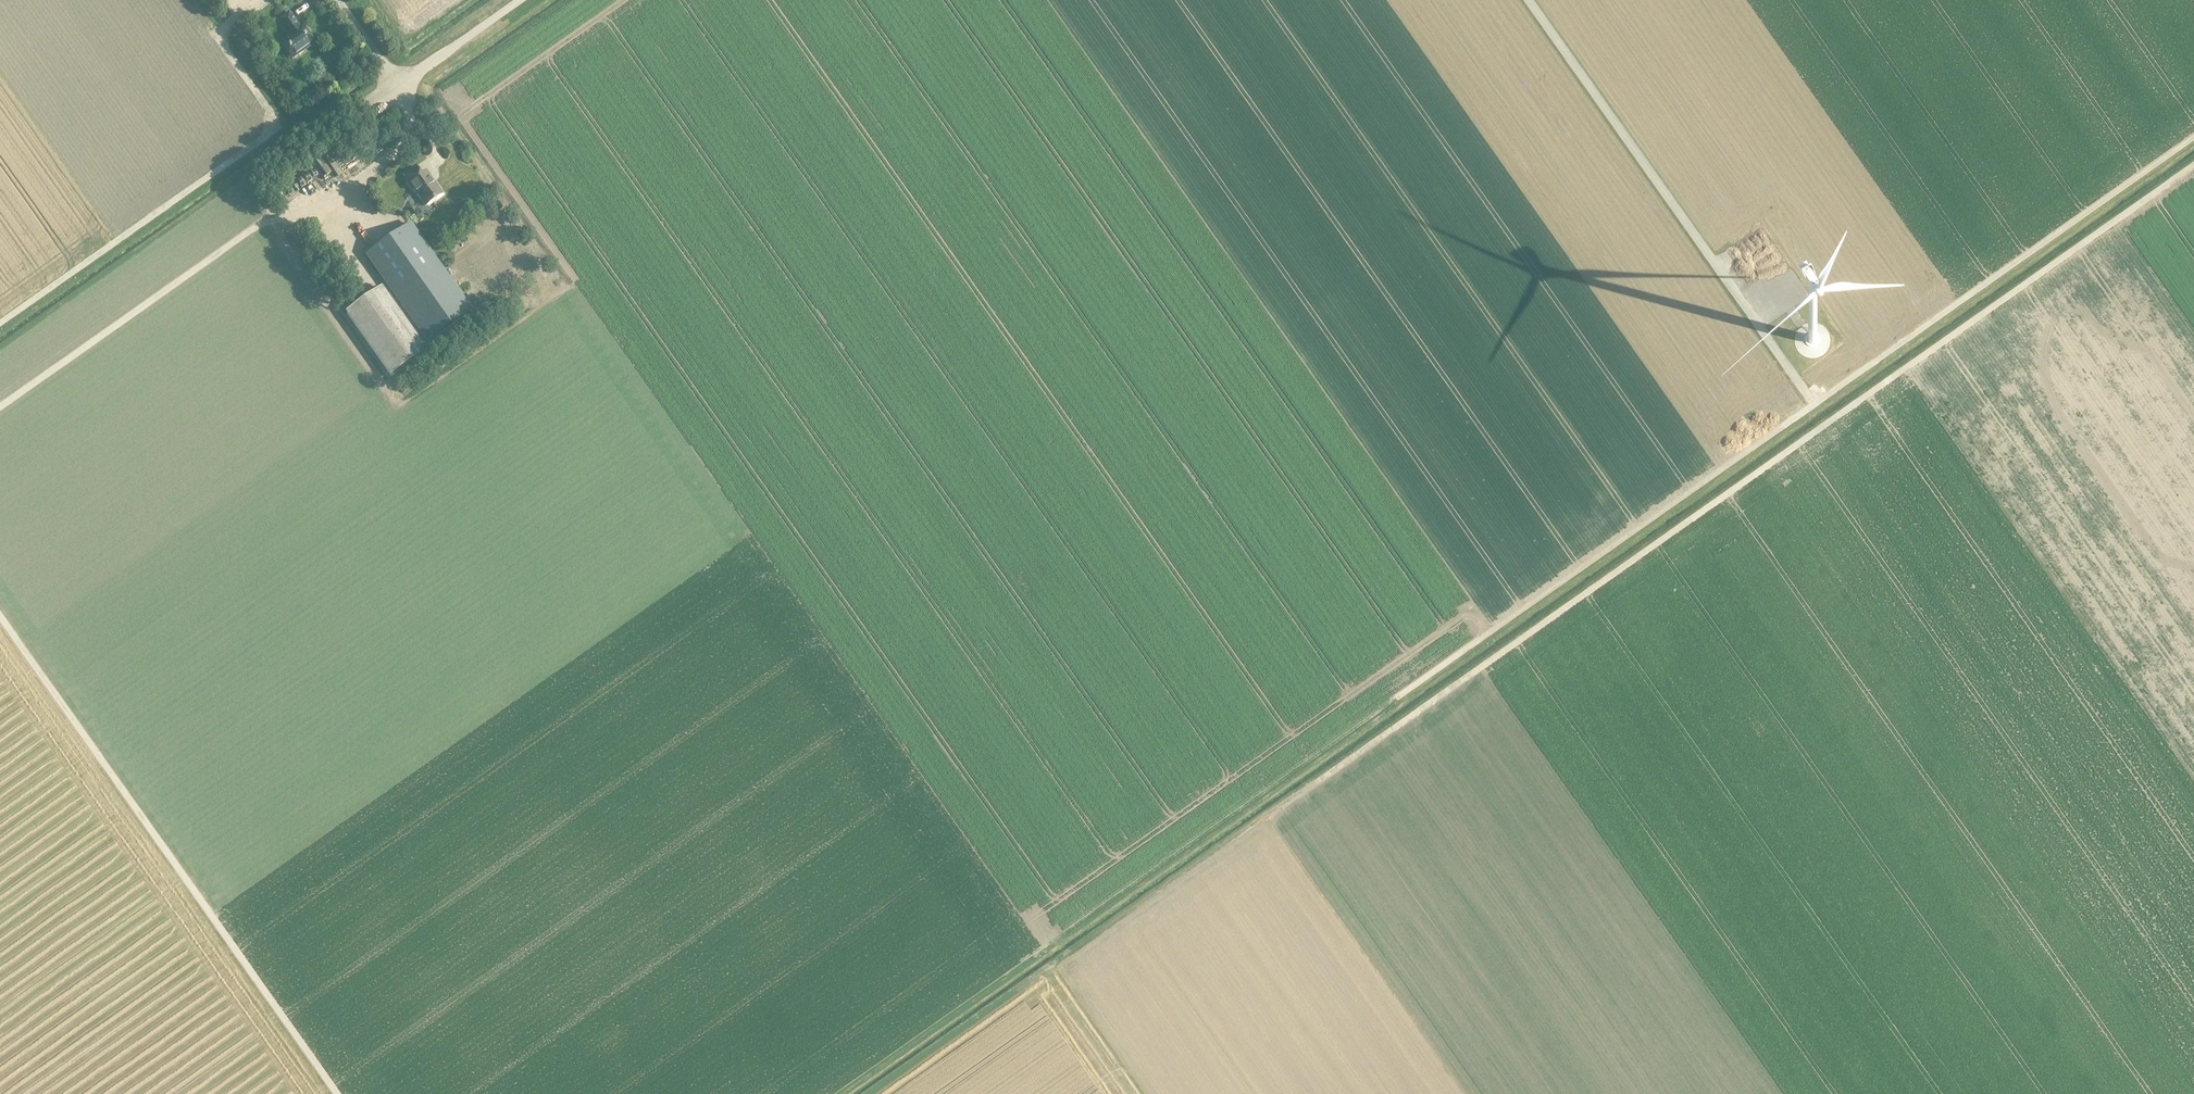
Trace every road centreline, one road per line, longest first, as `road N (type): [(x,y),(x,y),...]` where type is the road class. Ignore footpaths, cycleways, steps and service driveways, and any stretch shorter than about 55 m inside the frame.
road 1 (residential): [(370,104),(519,0)]

